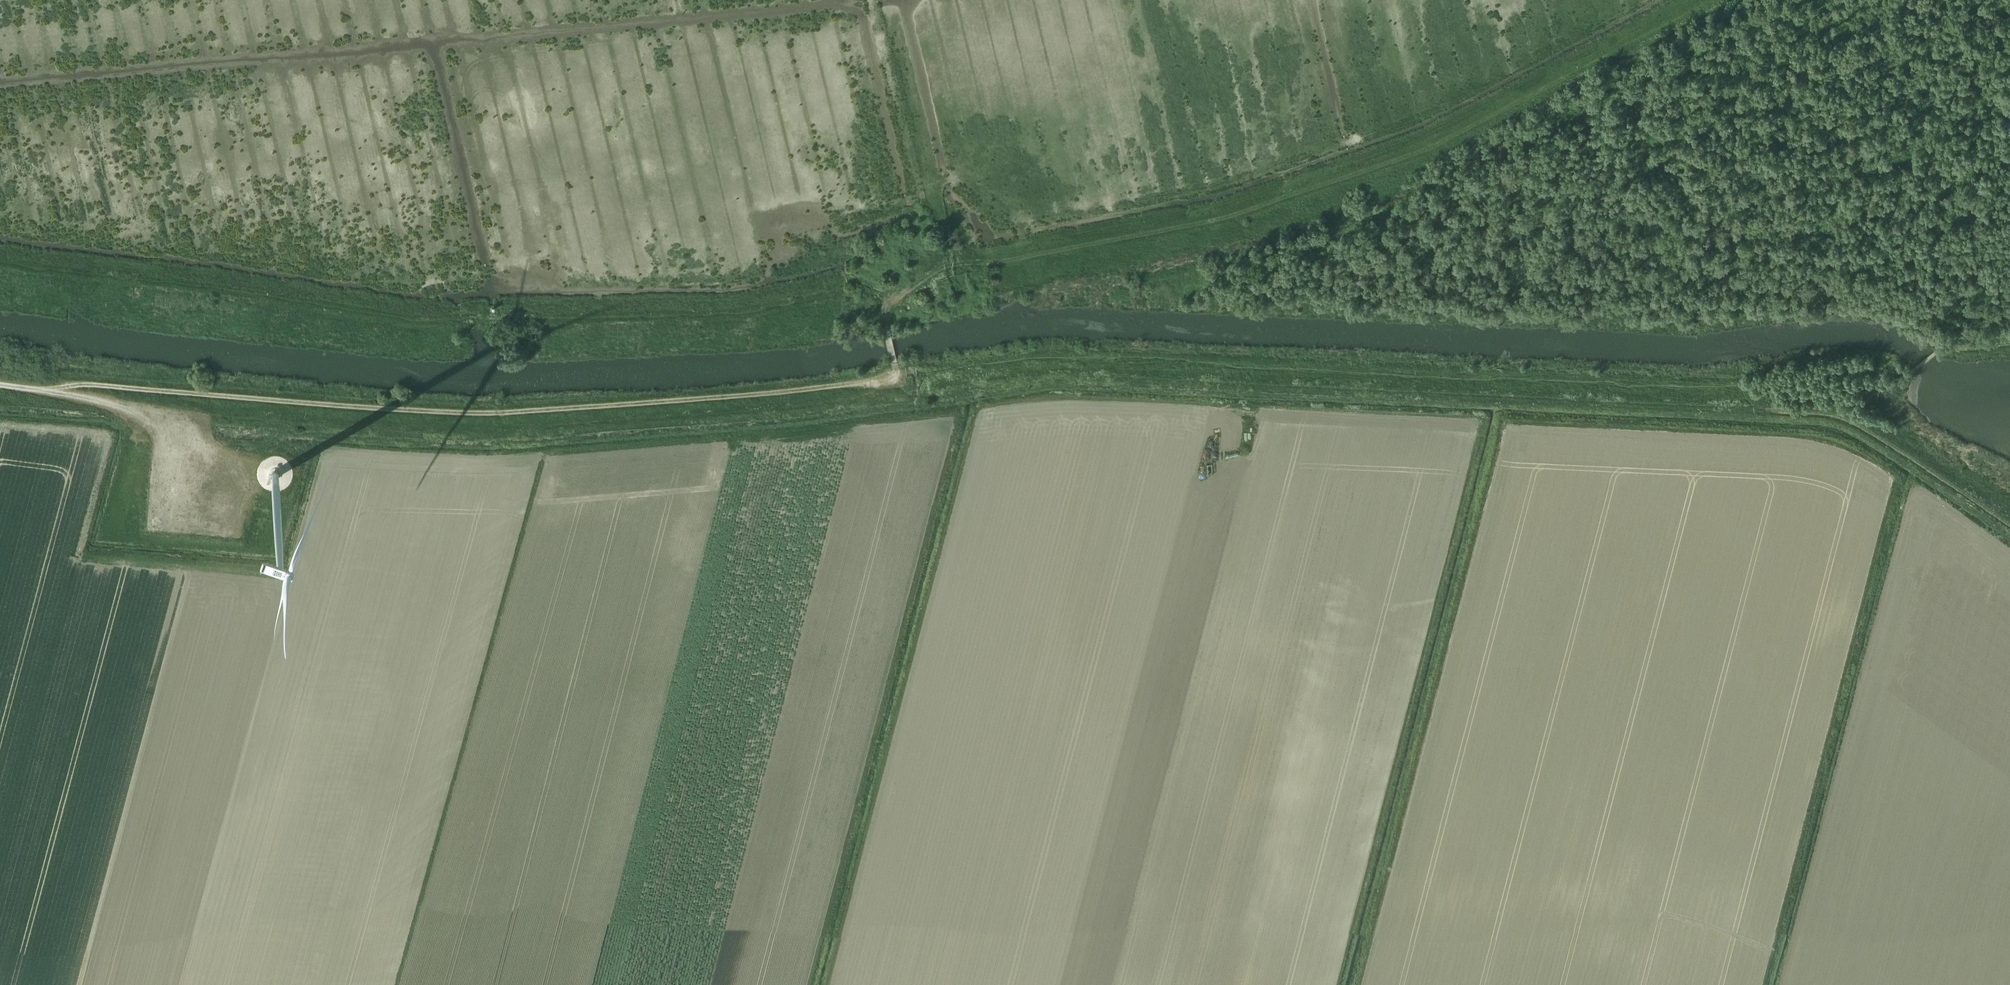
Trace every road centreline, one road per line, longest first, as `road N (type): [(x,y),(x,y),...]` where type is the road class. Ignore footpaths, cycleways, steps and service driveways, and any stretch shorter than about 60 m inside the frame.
road 1 (track): [(894,363),(876,380),(826,387),(487,412),(0,378)]

